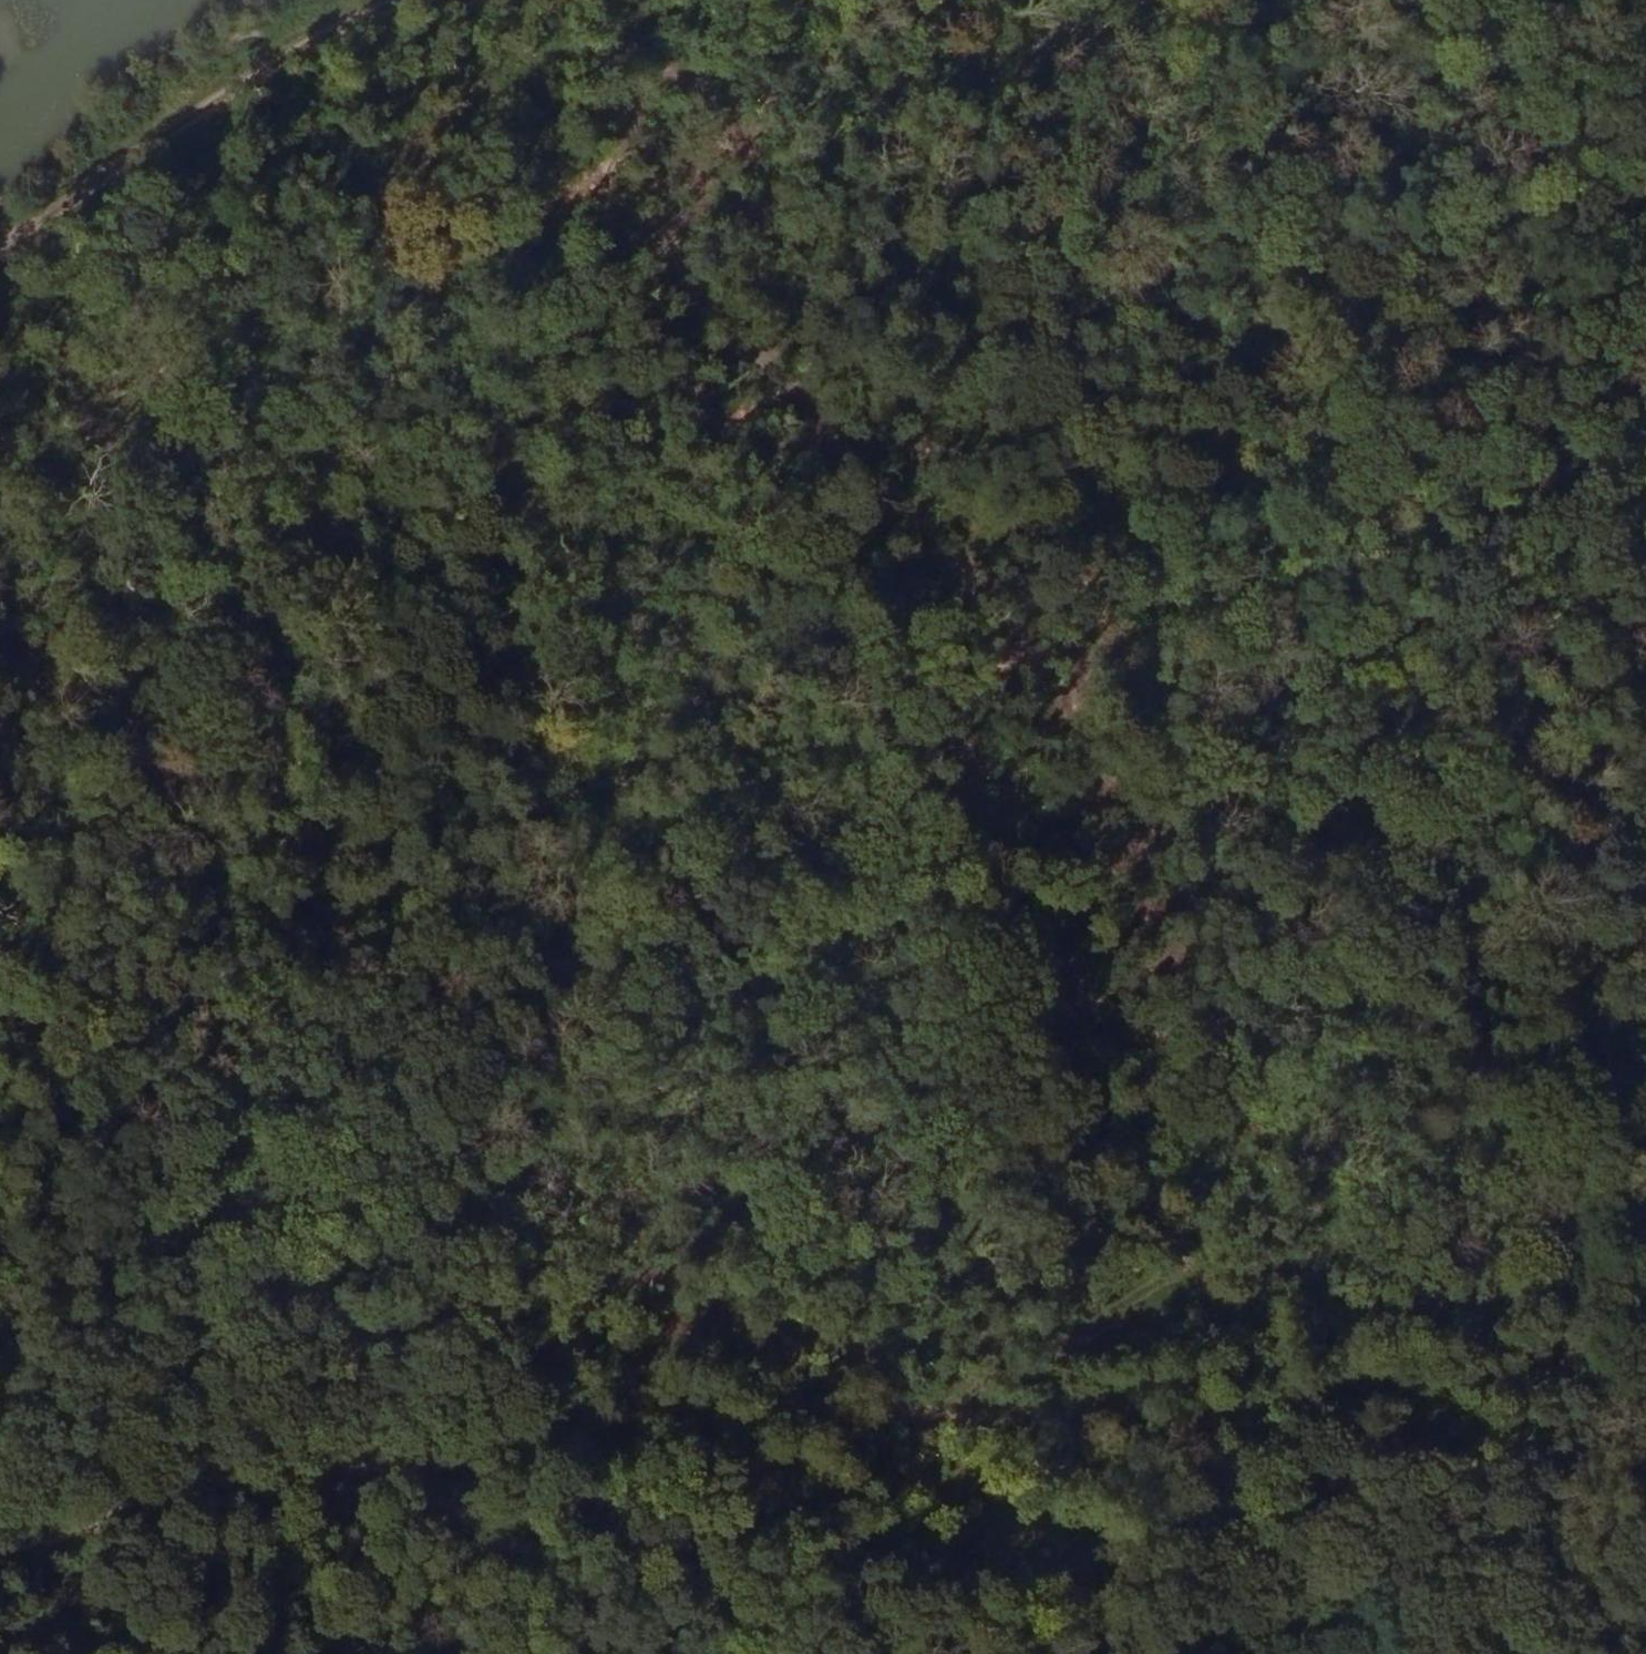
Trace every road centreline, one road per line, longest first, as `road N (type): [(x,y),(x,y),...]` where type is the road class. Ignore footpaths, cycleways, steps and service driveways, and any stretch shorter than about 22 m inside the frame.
road 1 (track): [(1645,1365),(423,1467),(0,1578)]
road 2 (track): [(0,230),(188,74),(377,0)]

